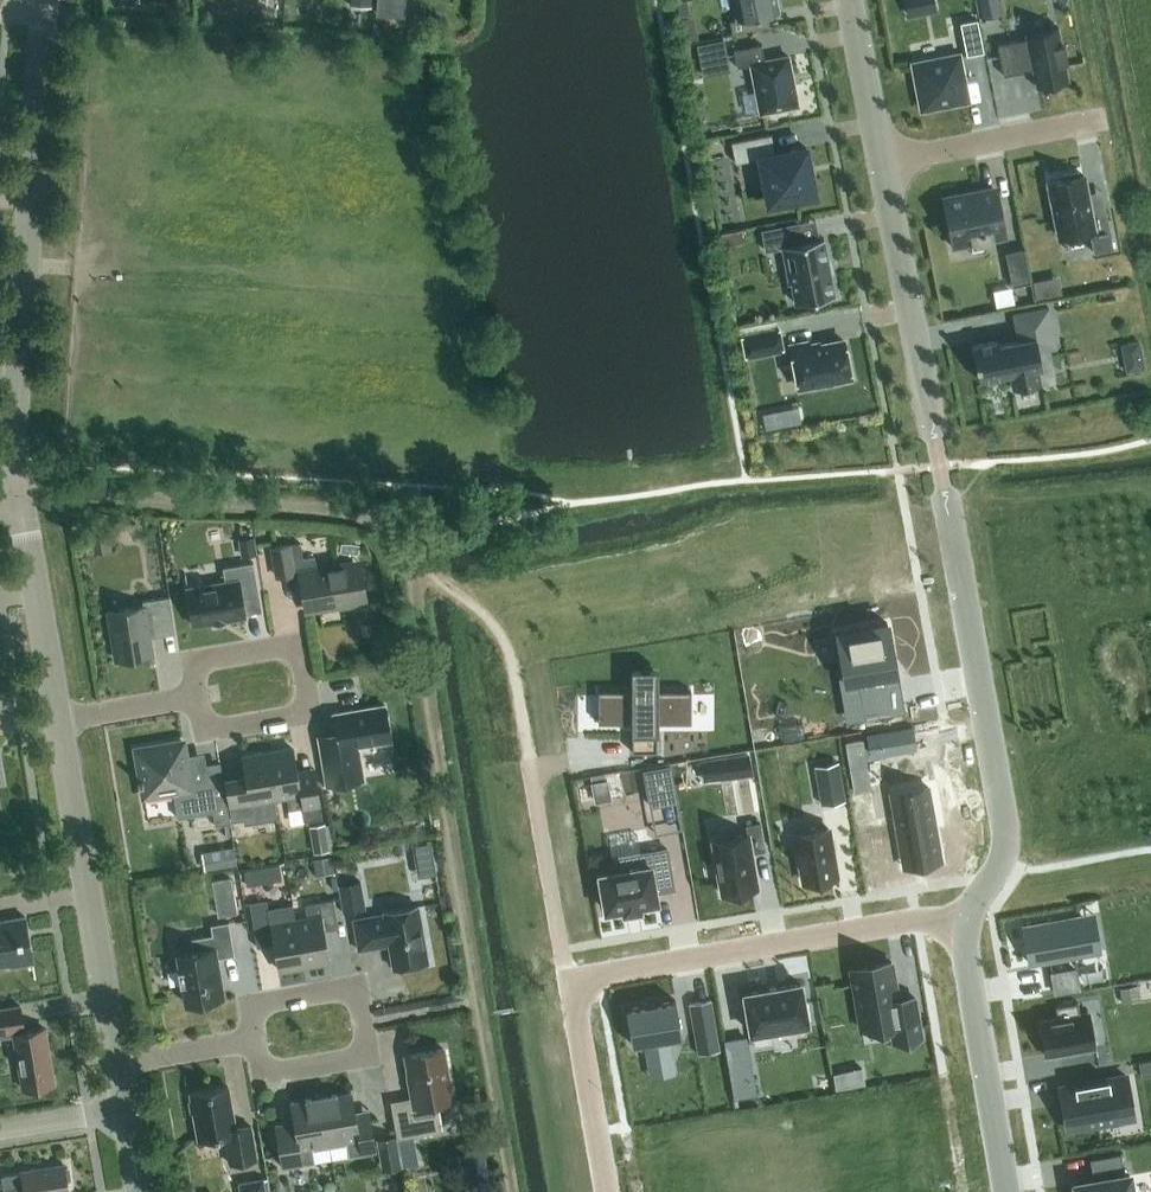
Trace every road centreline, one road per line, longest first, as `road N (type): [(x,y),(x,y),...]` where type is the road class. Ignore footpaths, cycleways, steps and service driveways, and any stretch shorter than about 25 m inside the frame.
road 1 (residential): [(882,170),(1002,825),(992,884),(963,915)]
road 2 (track): [(407,553),(509,1191)]
road 3 (residential): [(610,1191),(574,982),(963,915)]
road 4 (tertiary): [(14,495),(41,0)]
road 5 (track): [(14,495),(356,508),(395,523),(407,553)]
road 6 (tertiary): [(117,1060),(57,721)]
road 7 (residential): [(199,697),(205,733),(310,715),(298,645),(193,662)]
road 8 (residential): [(963,915),(1011,1191)]
road 9 (tertiary): [(57,721),(14,495)]
road 10 (residential): [(882,170),(1103,124)]
road 11 (residential): [(257,1041),(250,1004),(358,985),(364,1022)]
road 12 (residential): [(364,1022),(370,1058),(263,1077),(257,1041)]
road 13 (residential): [(849,0),(882,170)]
road 14 (residential): [(57,721),(199,697)]
road 15 (residential): [(117,1060),(257,1041)]
road 16 (residential): [(0,1128),(125,1110)]

